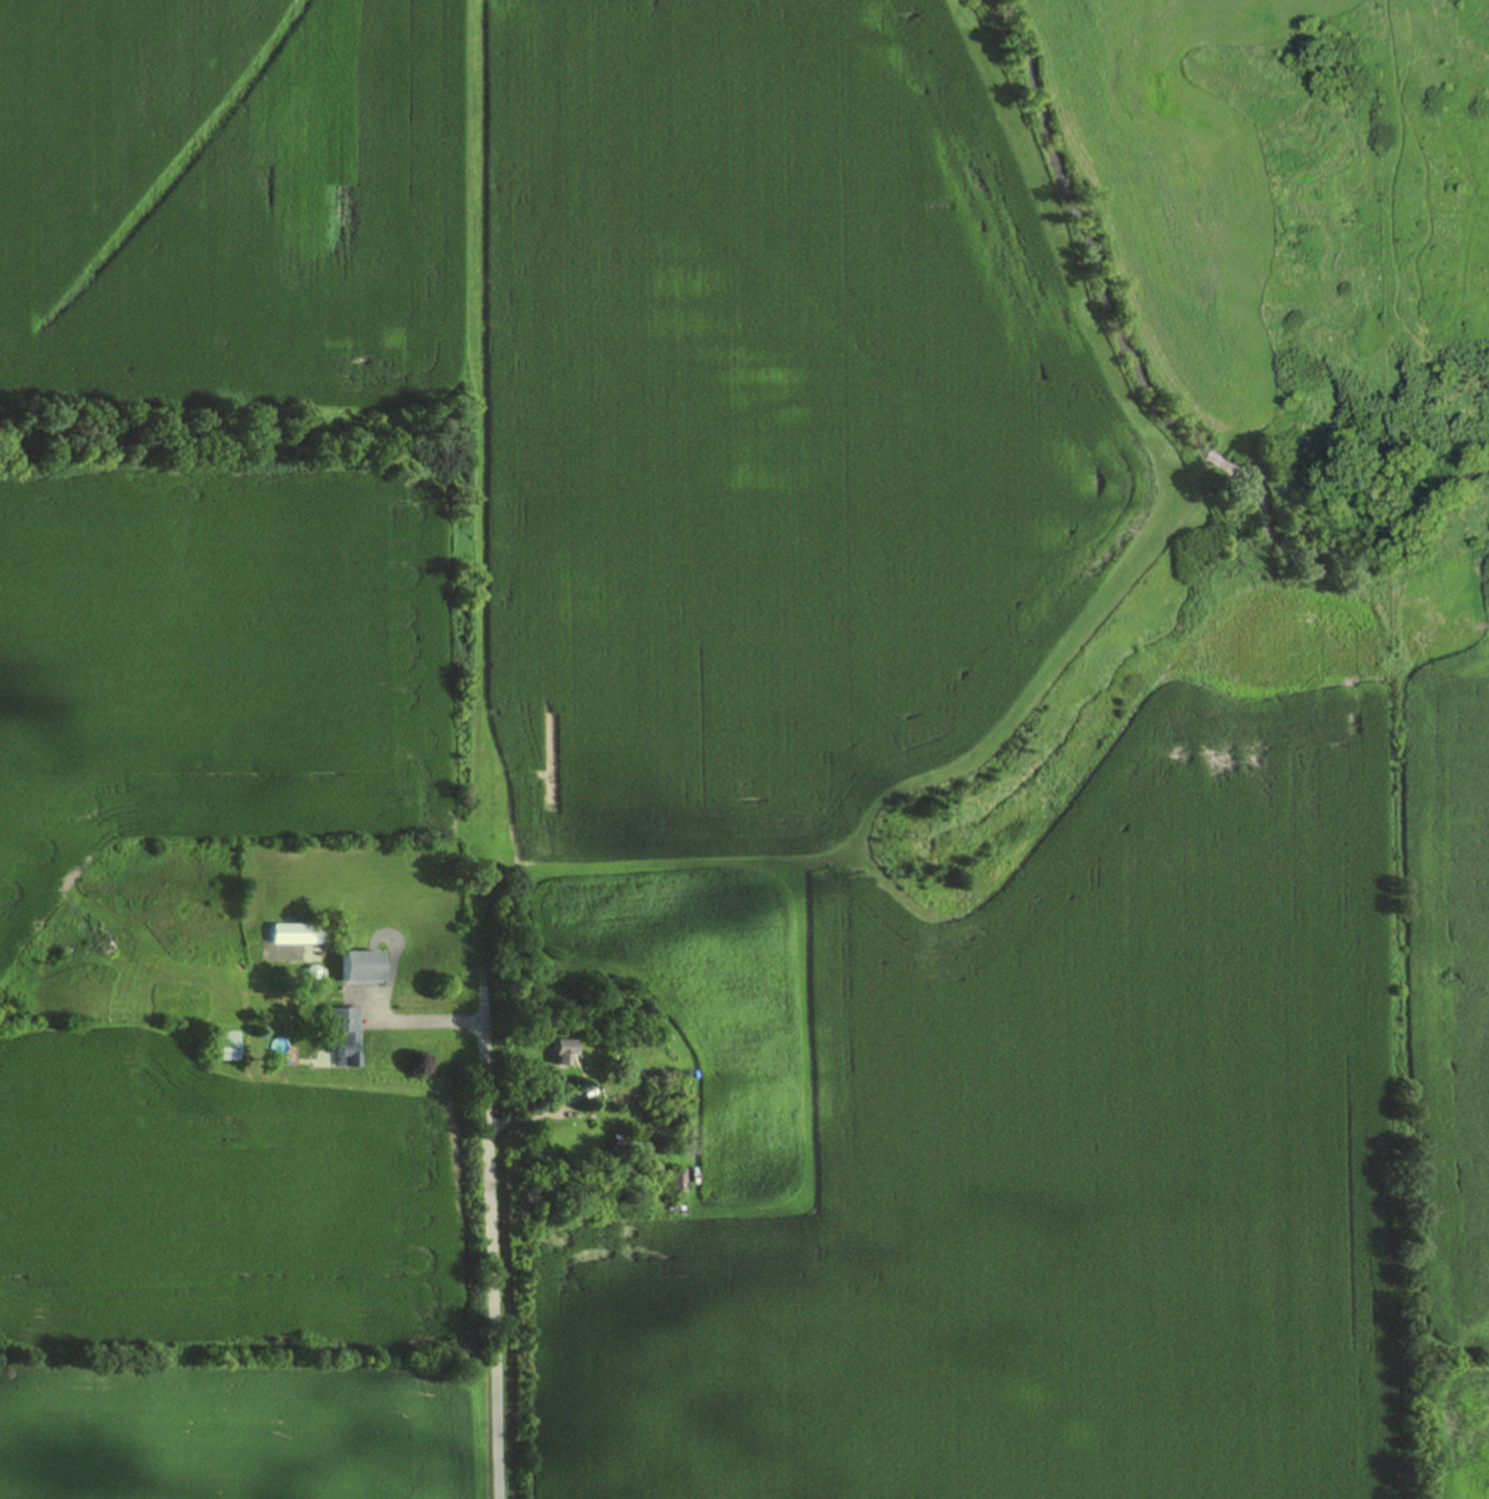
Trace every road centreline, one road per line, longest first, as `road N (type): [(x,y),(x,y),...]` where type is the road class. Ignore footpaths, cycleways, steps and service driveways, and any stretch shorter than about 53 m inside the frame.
road 1 (residential): [(500,1498),(471,452)]

